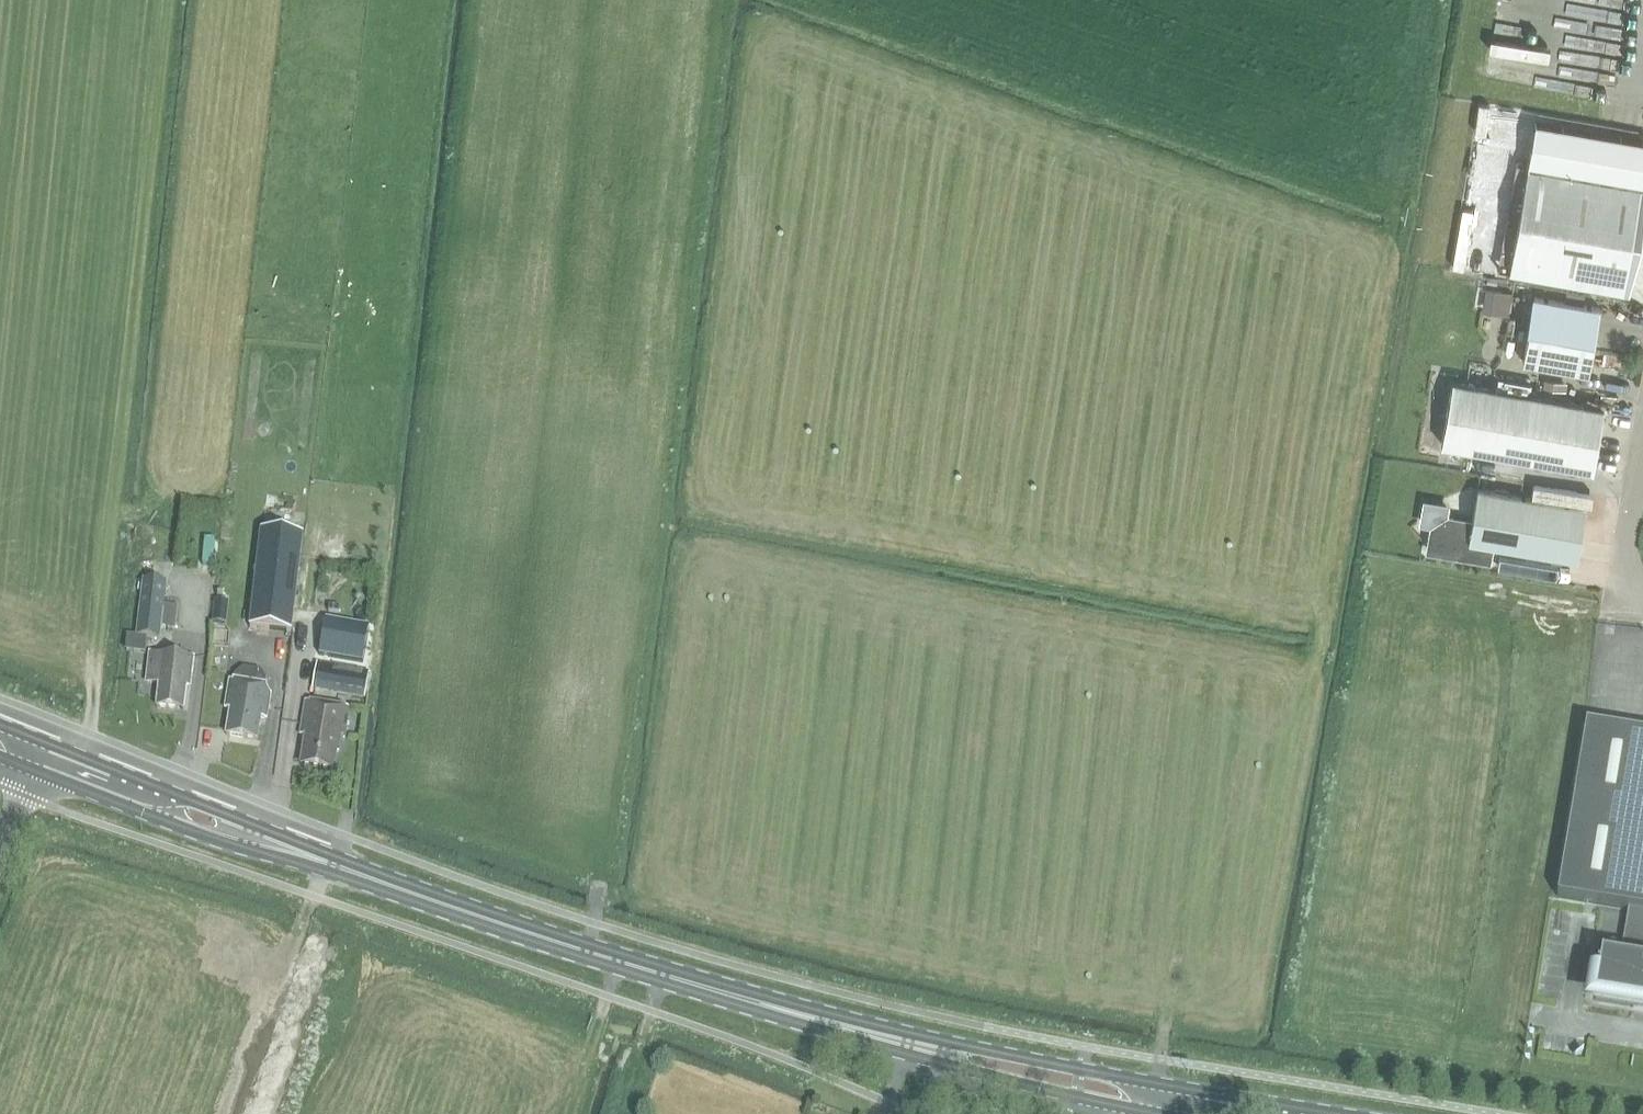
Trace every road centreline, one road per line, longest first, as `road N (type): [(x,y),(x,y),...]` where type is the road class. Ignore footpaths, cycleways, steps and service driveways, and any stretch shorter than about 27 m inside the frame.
road 1 (primary): [(32,754),(563,949),(881,1037)]
road 2 (primary): [(1151,1083),(881,1037)]
road 3 (primary): [(881,1037),(958,1067),(1143,1112)]
road 4 (primary): [(1344,1113),(1151,1083)]
road 5 (unclassified): [(1642,610),(1618,607),(1642,446)]

